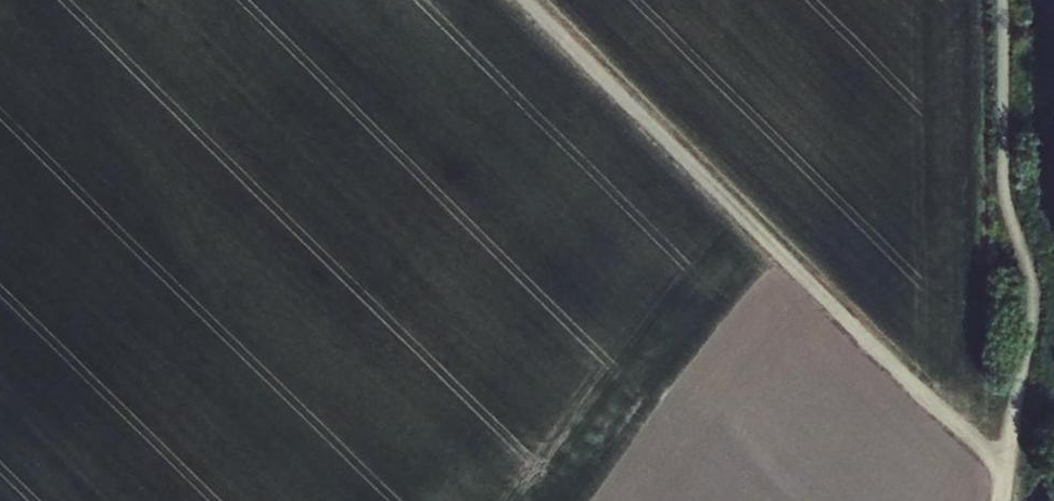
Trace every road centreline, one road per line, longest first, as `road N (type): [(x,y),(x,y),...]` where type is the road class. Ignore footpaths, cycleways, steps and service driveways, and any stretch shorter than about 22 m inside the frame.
road 1 (track): [(1017,485),(530,0)]

